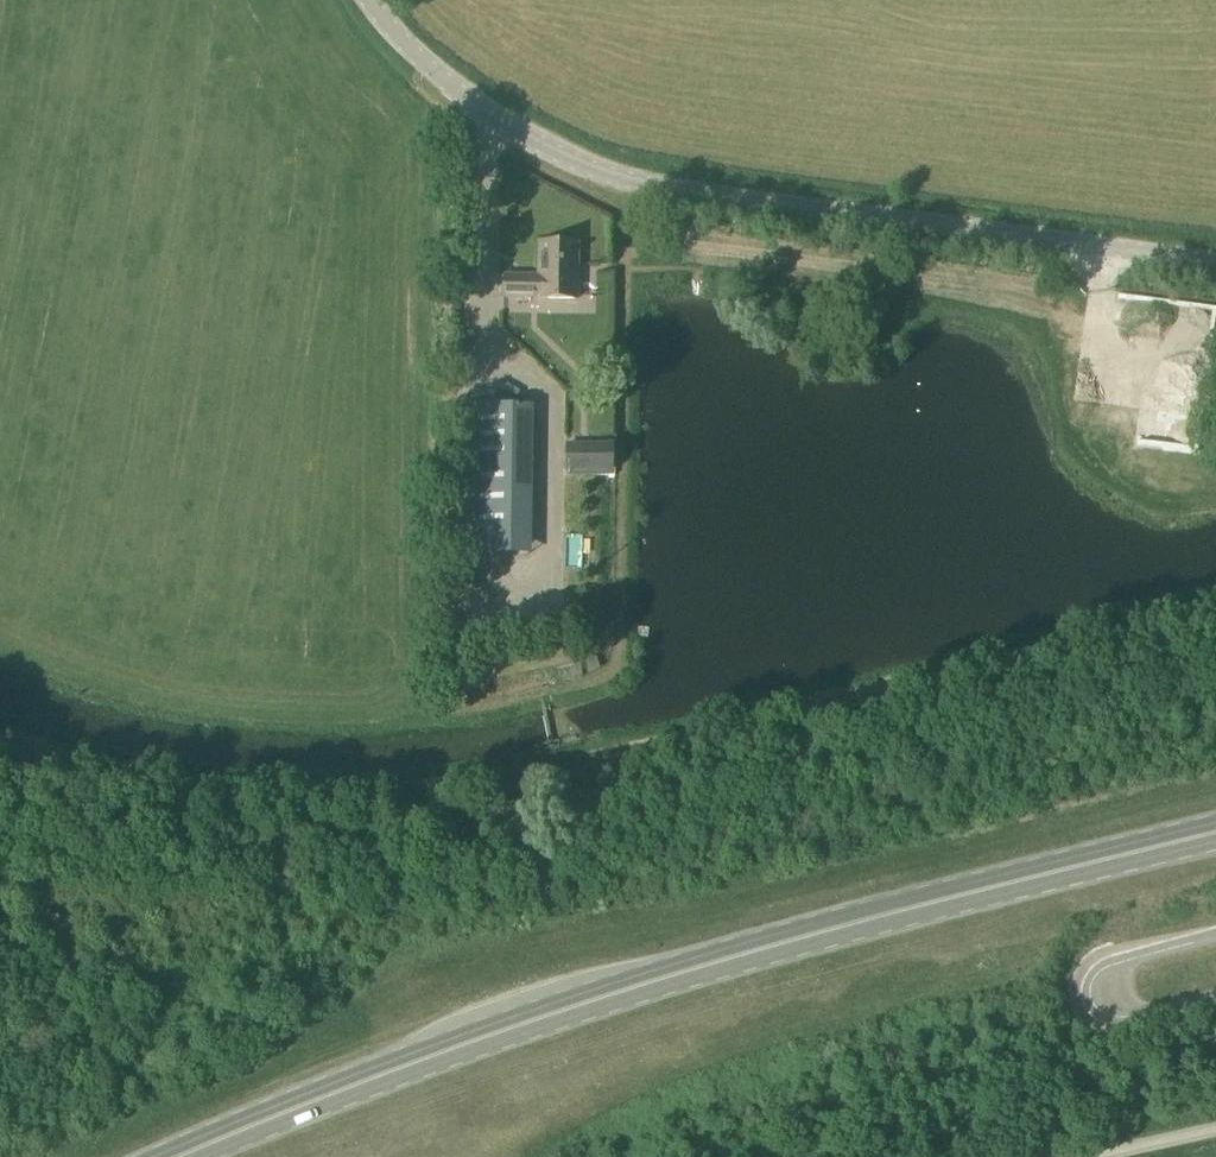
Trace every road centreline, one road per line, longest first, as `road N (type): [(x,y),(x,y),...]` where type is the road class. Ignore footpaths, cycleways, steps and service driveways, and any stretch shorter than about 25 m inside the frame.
road 1 (primary): [(179,1156),(479,1039),(688,972),(1215,834)]
road 2 (unclassified): [(1215,265),(615,178),(571,161),(401,49),(367,0)]

